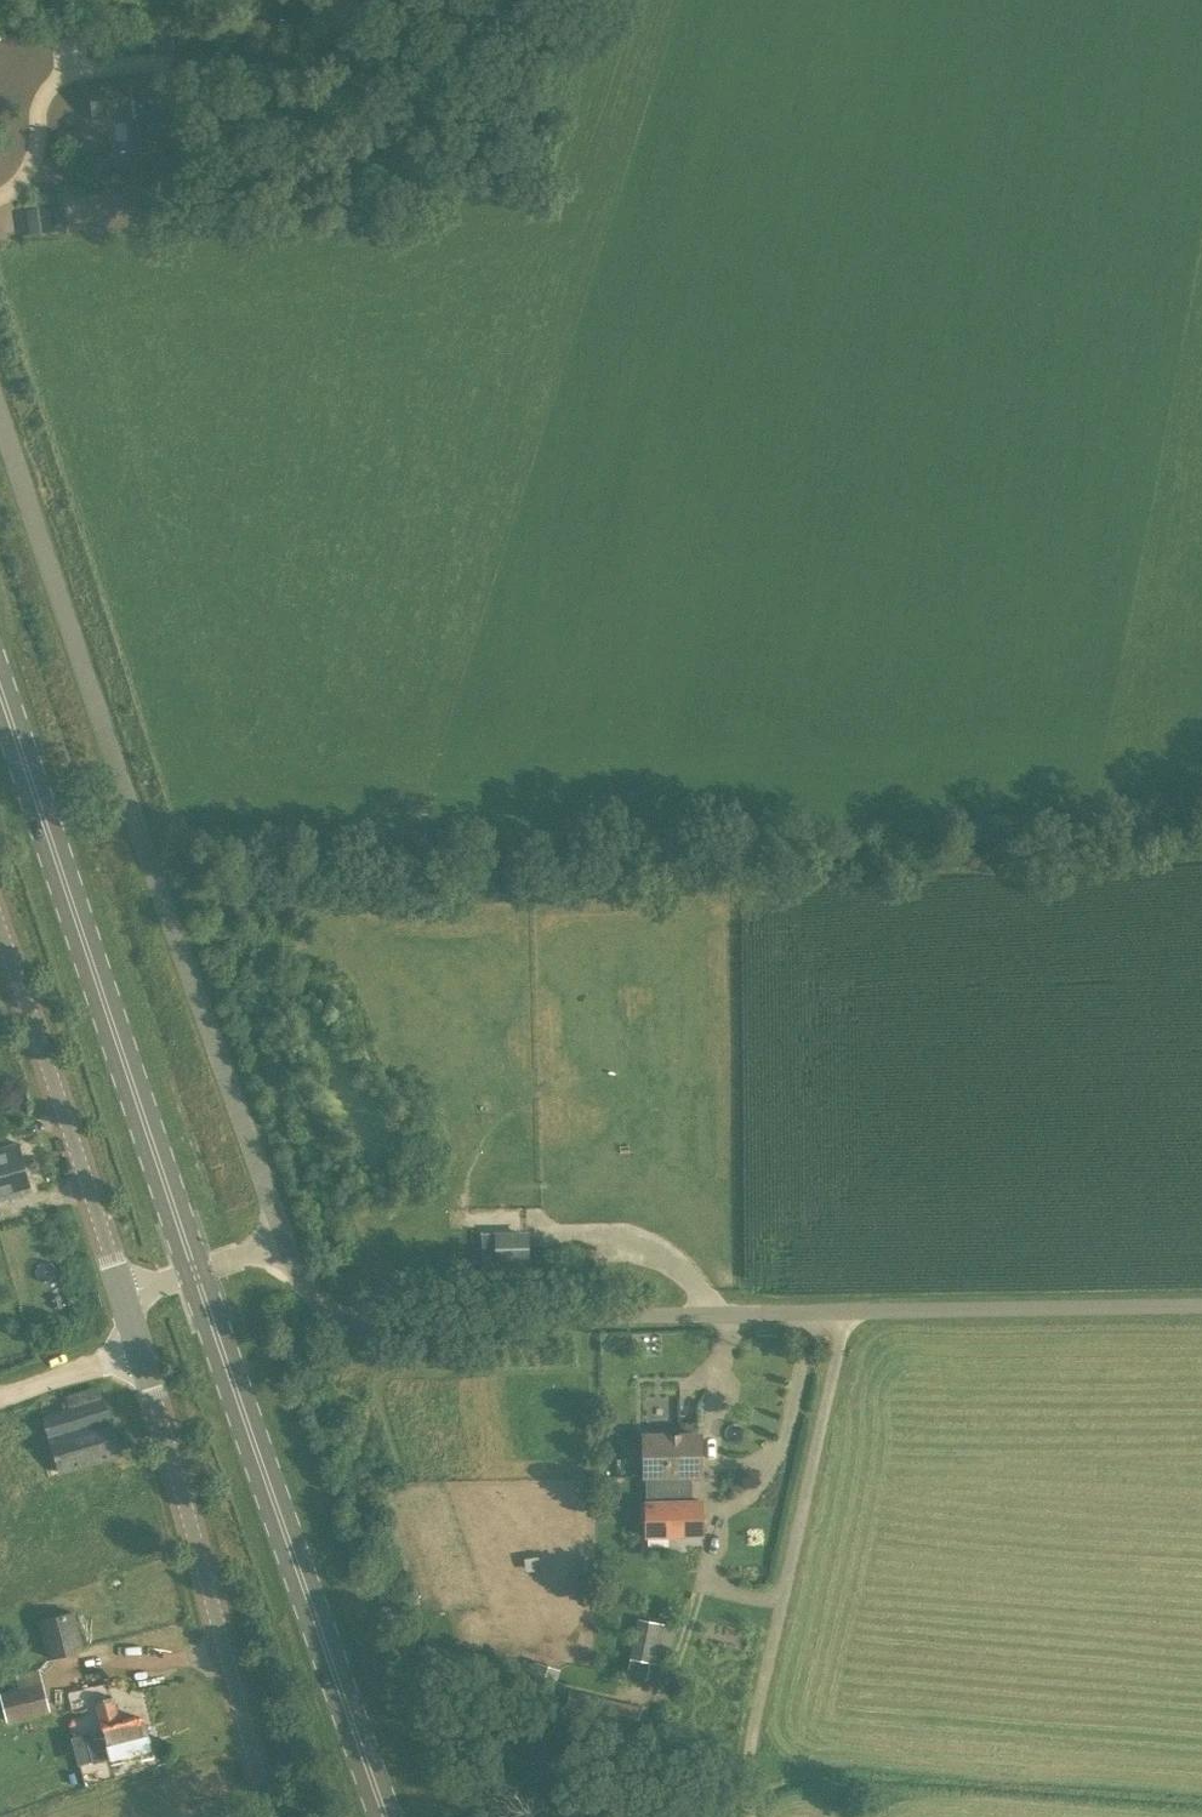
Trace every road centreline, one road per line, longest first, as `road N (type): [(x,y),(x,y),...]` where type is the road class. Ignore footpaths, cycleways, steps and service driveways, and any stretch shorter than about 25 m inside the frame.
road 1 (unclassified): [(1201,1306),(375,1320),(315,1298),(285,1243)]
road 2 (unclassified): [(285,1243),(0,423)]
road 3 (primary): [(195,1271),(0,695)]
road 4 (primary): [(384,1816),(195,1271)]
road 5 (unclassified): [(270,1816),(123,1295)]
road 6 (unclassified): [(123,1295),(0,939)]
road 7 (track): [(0,1400),(141,1349)]

